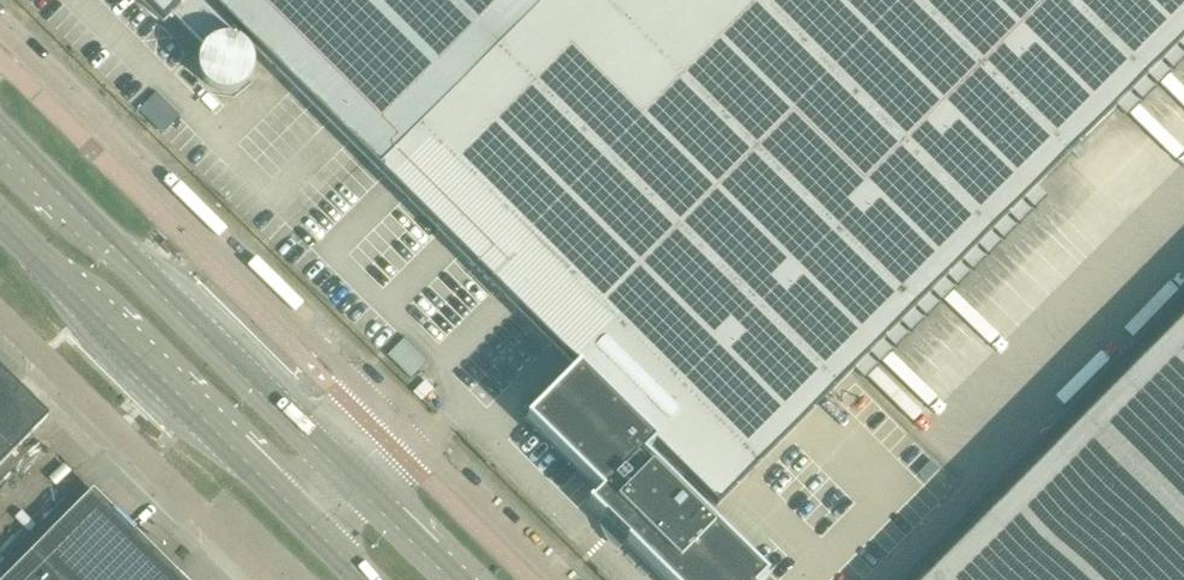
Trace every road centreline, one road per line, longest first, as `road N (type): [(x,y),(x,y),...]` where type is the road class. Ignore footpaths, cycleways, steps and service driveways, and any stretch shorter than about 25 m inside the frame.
road 1 (unclassified): [(425,448),(0,25)]
road 2 (secondary): [(380,499),(0,135)]
road 3 (secondary): [(0,220),(323,540)]
road 4 (unclassified): [(0,319),(268,579)]
road 5 (unclassified): [(555,579),(425,448)]

